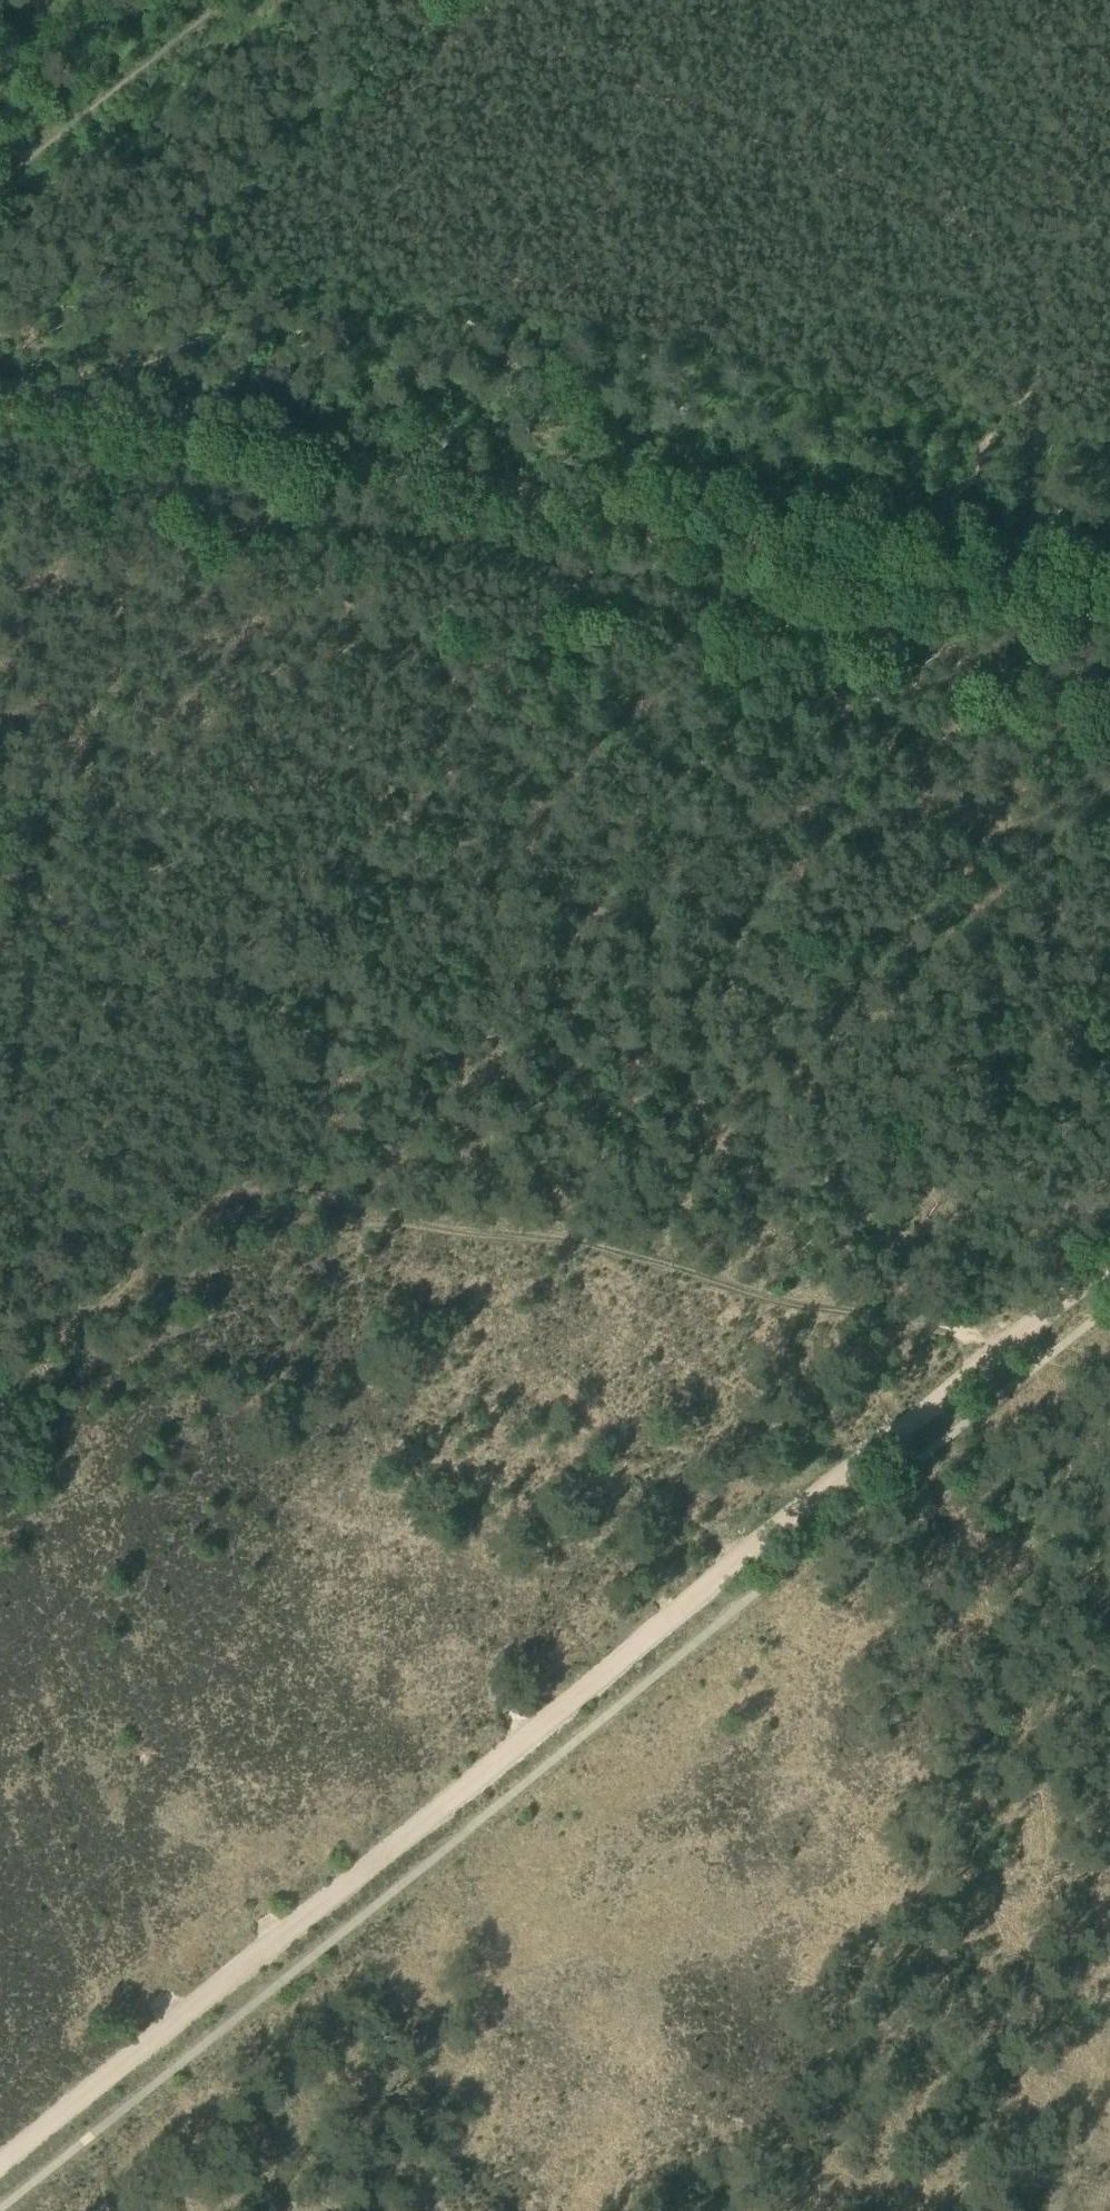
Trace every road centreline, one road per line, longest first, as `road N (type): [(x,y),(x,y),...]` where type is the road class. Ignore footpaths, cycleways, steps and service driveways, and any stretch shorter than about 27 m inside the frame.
road 1 (track): [(0,2157),(1109,1261)]
road 2 (track): [(53,389),(1109,607)]
road 3 (track): [(0,181),(221,0)]

